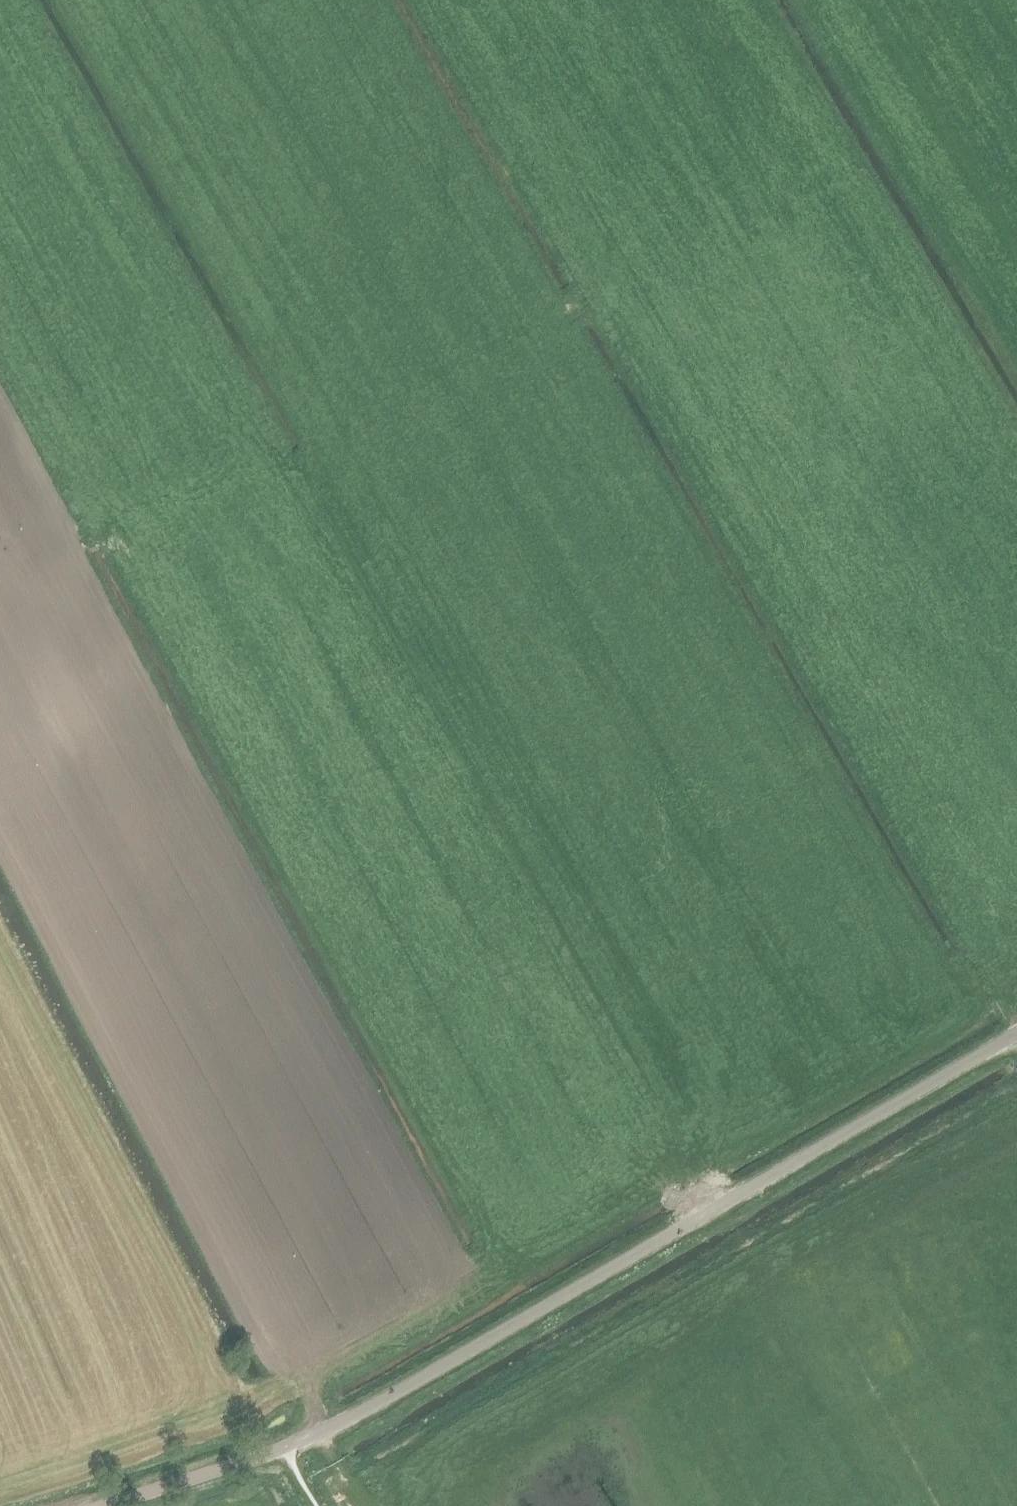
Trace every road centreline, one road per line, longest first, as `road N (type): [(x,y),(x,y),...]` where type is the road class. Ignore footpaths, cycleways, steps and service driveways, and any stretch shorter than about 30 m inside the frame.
road 1 (unclassified): [(96,1505),(282,1448),(376,1404),(1016,1039)]

